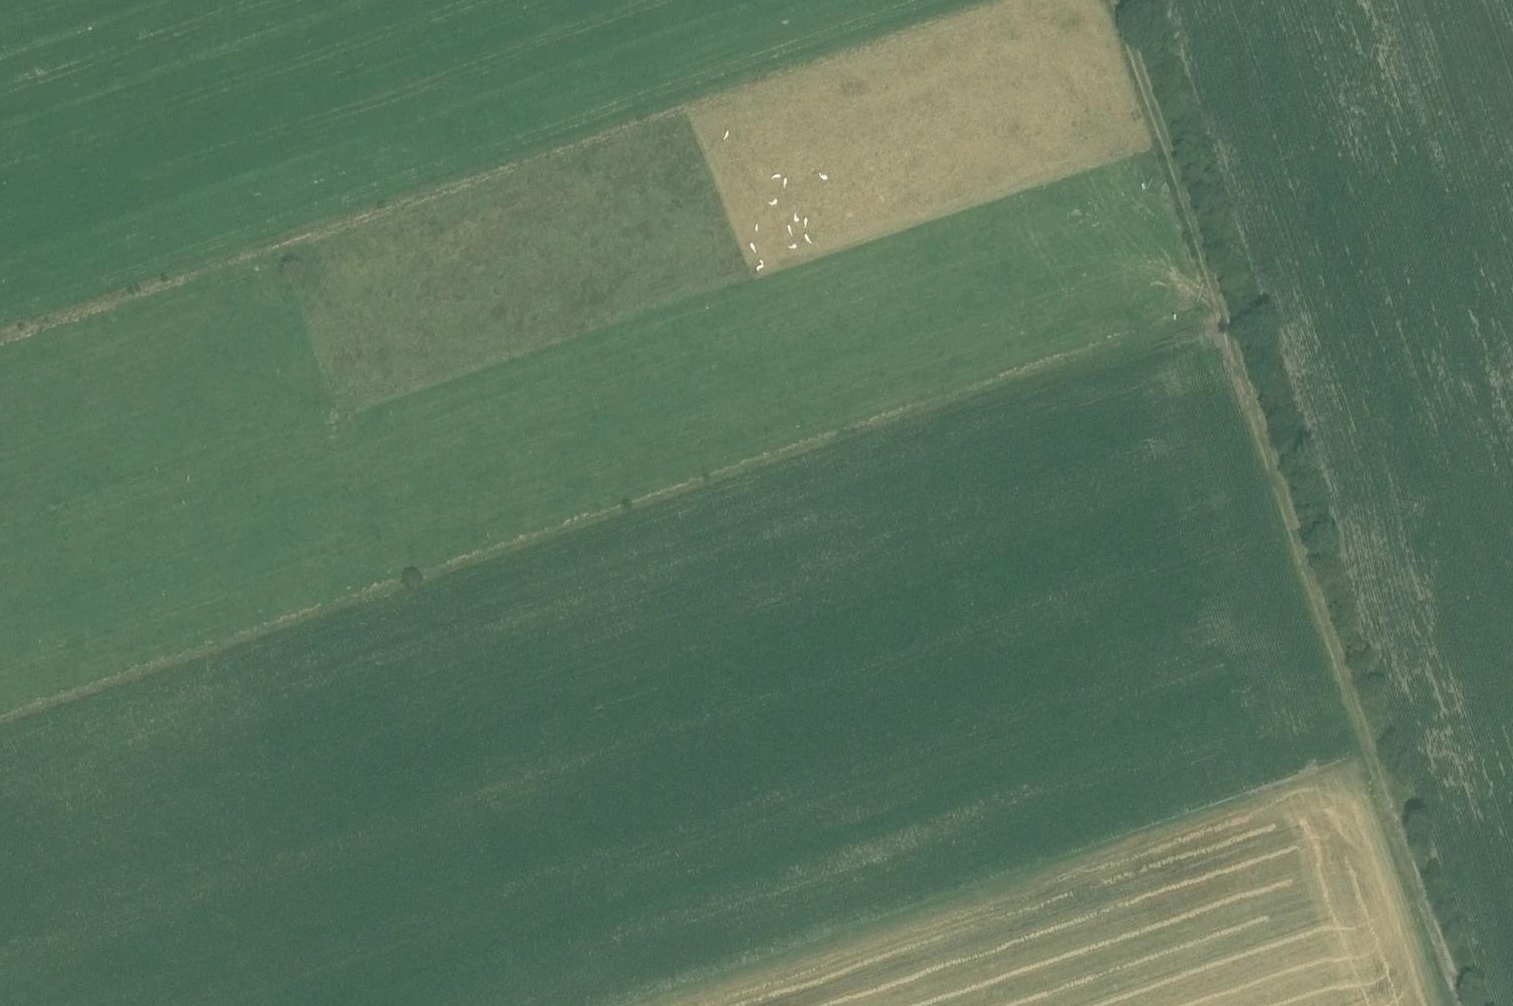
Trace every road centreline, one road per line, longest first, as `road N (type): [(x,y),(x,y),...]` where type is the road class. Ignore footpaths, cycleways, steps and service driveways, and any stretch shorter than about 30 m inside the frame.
road 1 (track): [(1472,1005),(1129,0)]

